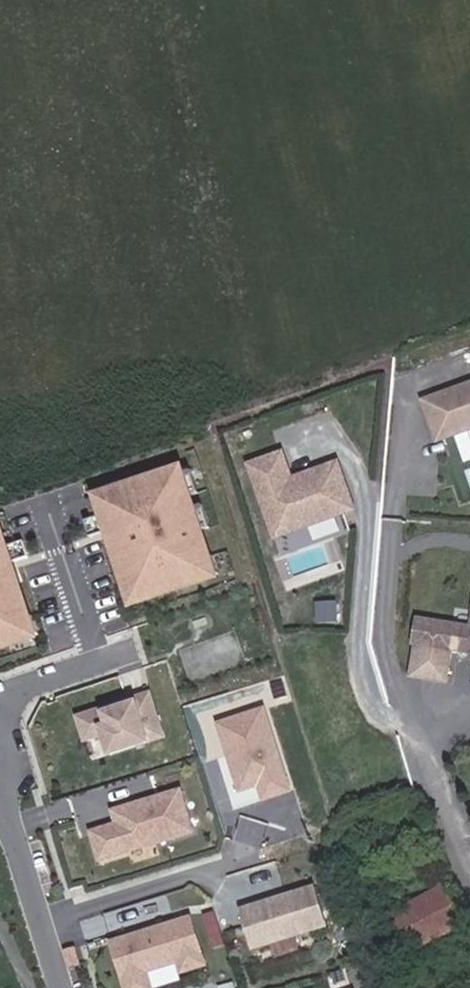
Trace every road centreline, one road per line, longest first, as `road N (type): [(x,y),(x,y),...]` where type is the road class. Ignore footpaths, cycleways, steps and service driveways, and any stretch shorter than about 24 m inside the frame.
road 1 (residential): [(36,922),(252,860)]
road 2 (residential): [(0,712),(24,694),(131,652)]

